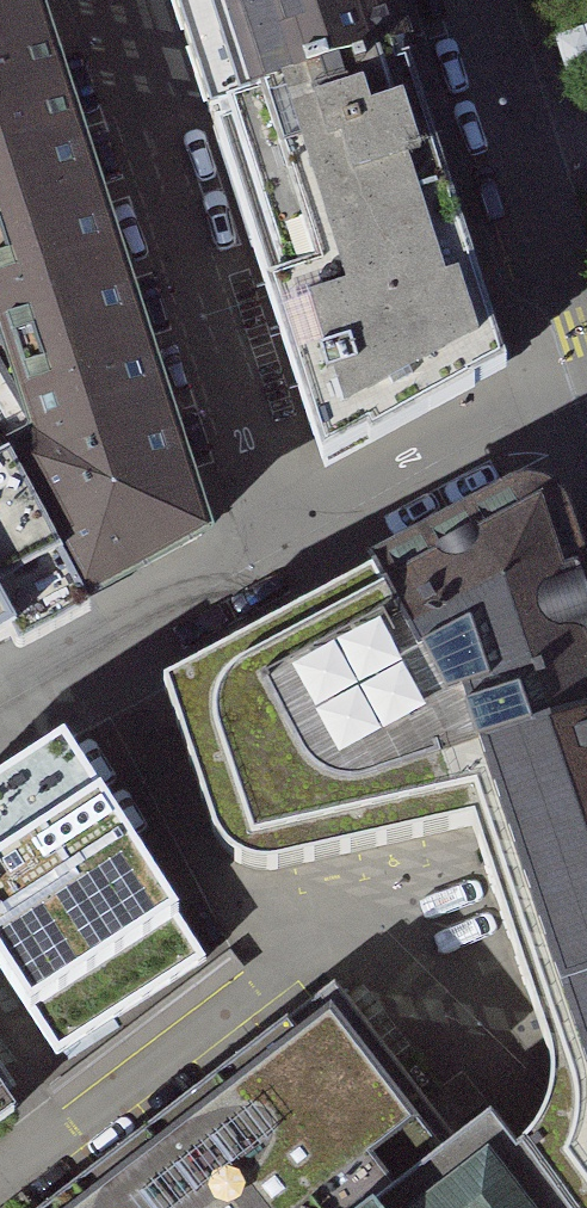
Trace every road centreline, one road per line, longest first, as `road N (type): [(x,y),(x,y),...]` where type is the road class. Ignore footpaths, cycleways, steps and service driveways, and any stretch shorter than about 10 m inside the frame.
road 1 (residential): [(283,559),(103,0)]
road 2 (tertiary): [(586,330),(516,142),(474,0)]
road 3 (residential): [(586,397),(283,559)]
road 4 (residential): [(283,559),(0,732)]

